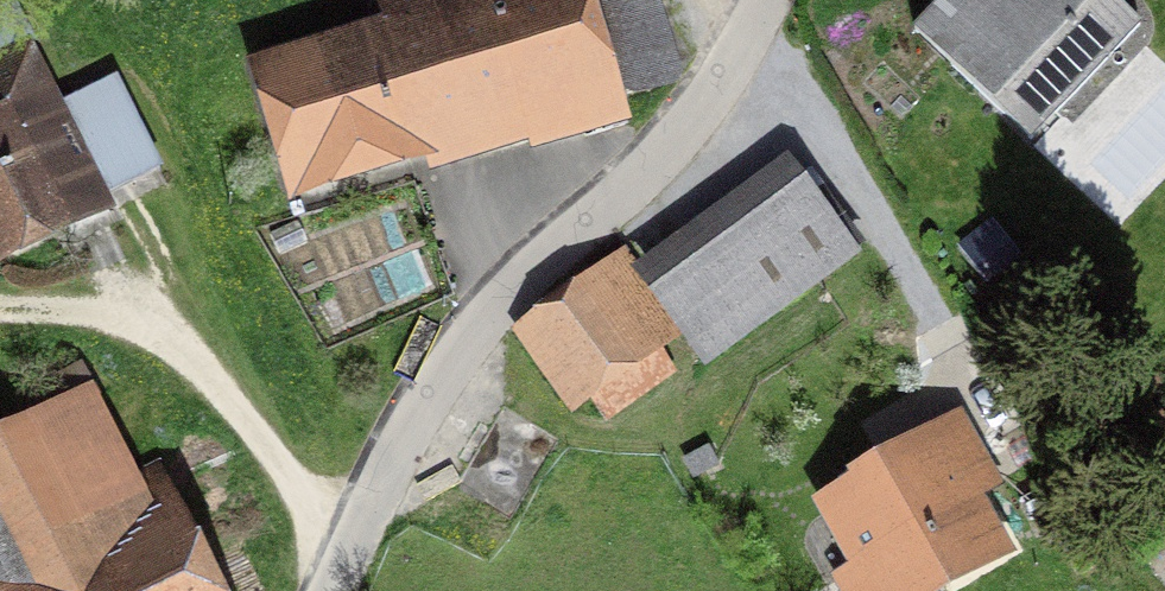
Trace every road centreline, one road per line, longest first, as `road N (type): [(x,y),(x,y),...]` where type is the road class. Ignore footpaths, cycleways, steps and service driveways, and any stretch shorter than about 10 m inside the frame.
road 1 (residential): [(326,590),(385,467),(465,336),(502,291),(680,131),(760,0)]

